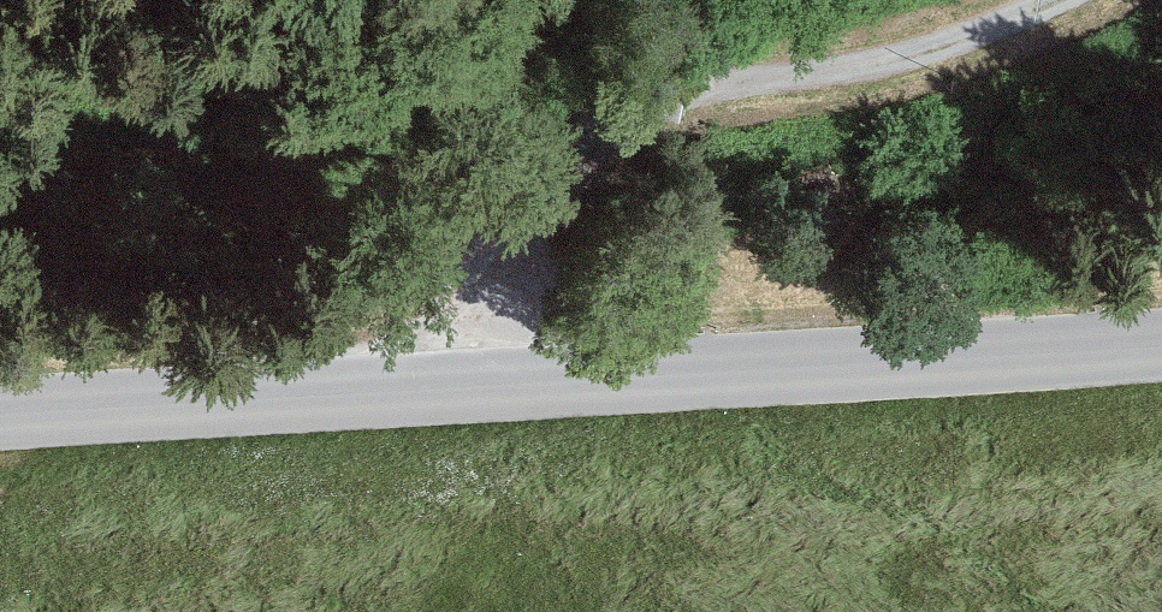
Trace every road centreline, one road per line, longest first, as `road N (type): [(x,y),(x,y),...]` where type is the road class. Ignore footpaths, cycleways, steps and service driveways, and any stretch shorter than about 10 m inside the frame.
road 1 (tertiary): [(1161,348),(0,423)]
road 2 (track): [(459,391),(575,154),(716,83),(934,55),(1038,0)]

